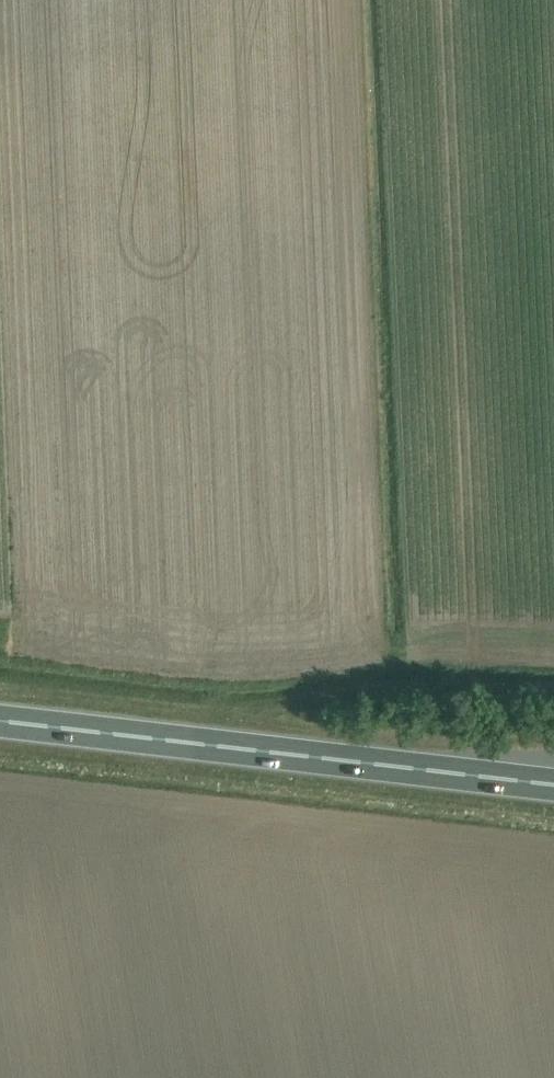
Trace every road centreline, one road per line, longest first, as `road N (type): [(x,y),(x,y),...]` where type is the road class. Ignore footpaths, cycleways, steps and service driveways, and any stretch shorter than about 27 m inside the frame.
road 1 (trunk): [(553,784),(0,721)]

